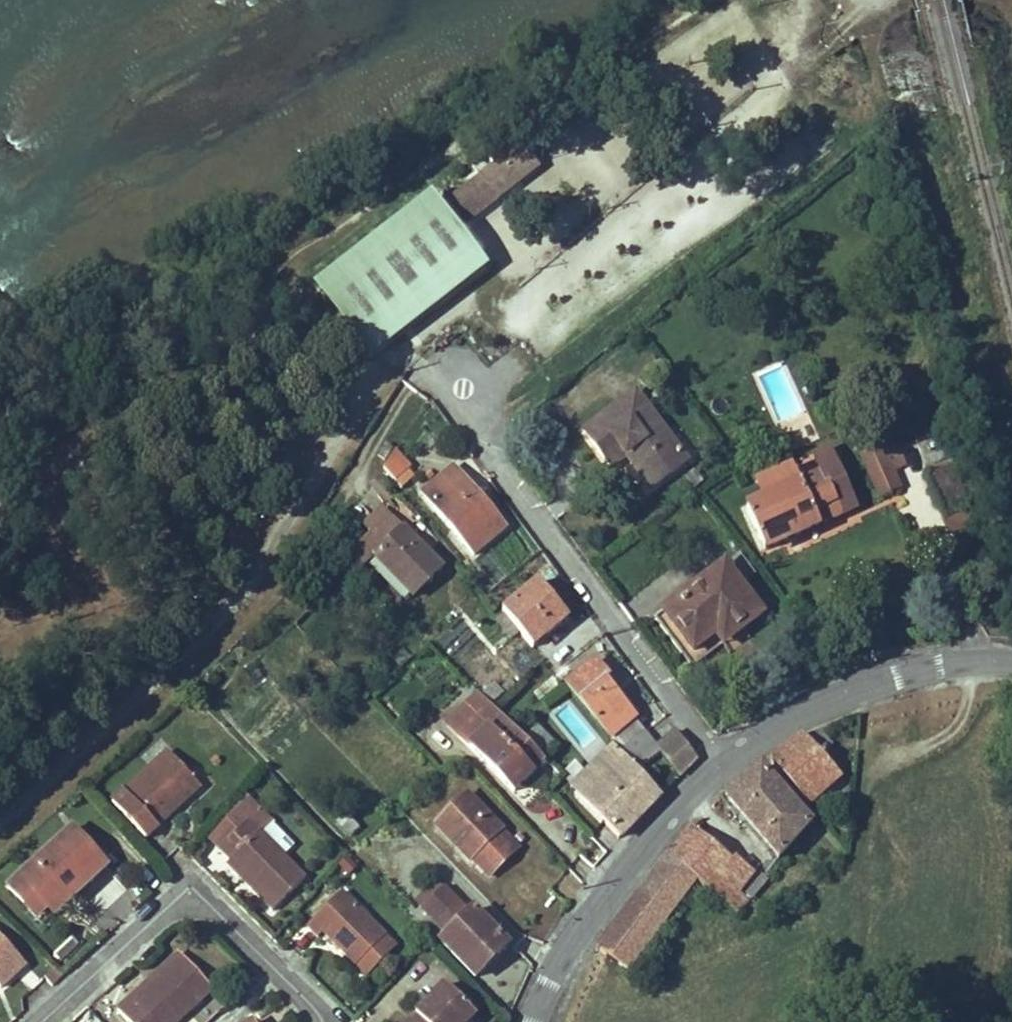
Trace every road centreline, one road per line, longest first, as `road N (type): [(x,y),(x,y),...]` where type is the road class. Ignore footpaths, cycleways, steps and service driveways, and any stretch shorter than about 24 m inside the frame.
road 1 (residential): [(719,762),(501,468),(464,391)]
road 2 (track): [(864,1021),(864,796),(875,771),(963,717),(971,699),(966,662)]
road 3 (residential): [(43,1021),(191,887),(322,1021)]
road 4 (secondary): [(719,762),(622,862),(554,961),(530,1021)]
road 5 (secondary): [(1011,658),(877,683),(796,716),(719,762)]

